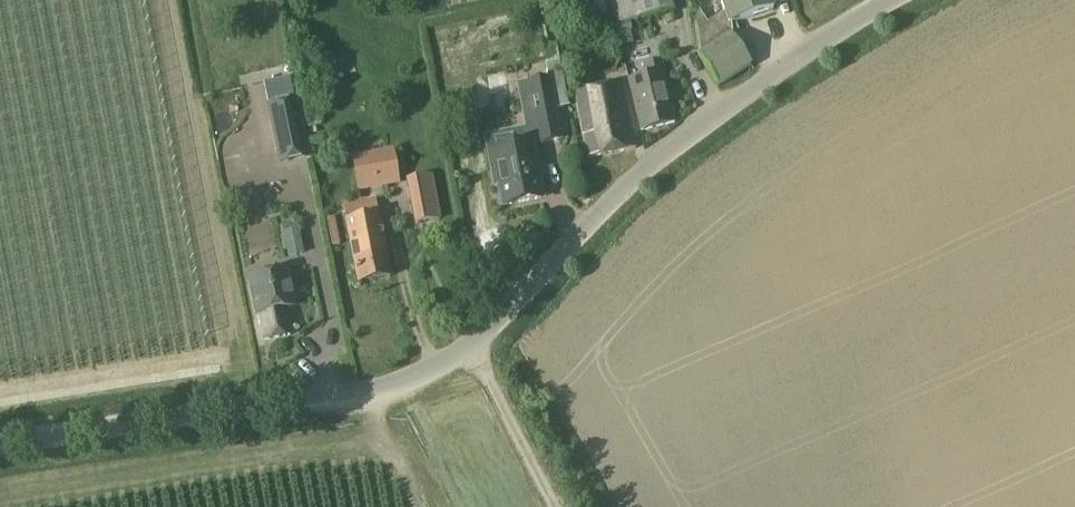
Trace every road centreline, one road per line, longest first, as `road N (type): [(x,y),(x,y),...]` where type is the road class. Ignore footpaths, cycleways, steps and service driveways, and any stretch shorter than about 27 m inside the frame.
road 1 (unclassified): [(460,362),(683,143),(804,54),(899,0)]
road 2 (unclassified): [(0,464),(393,402),(460,362)]
road 3 (unclassified): [(535,506),(460,362)]

